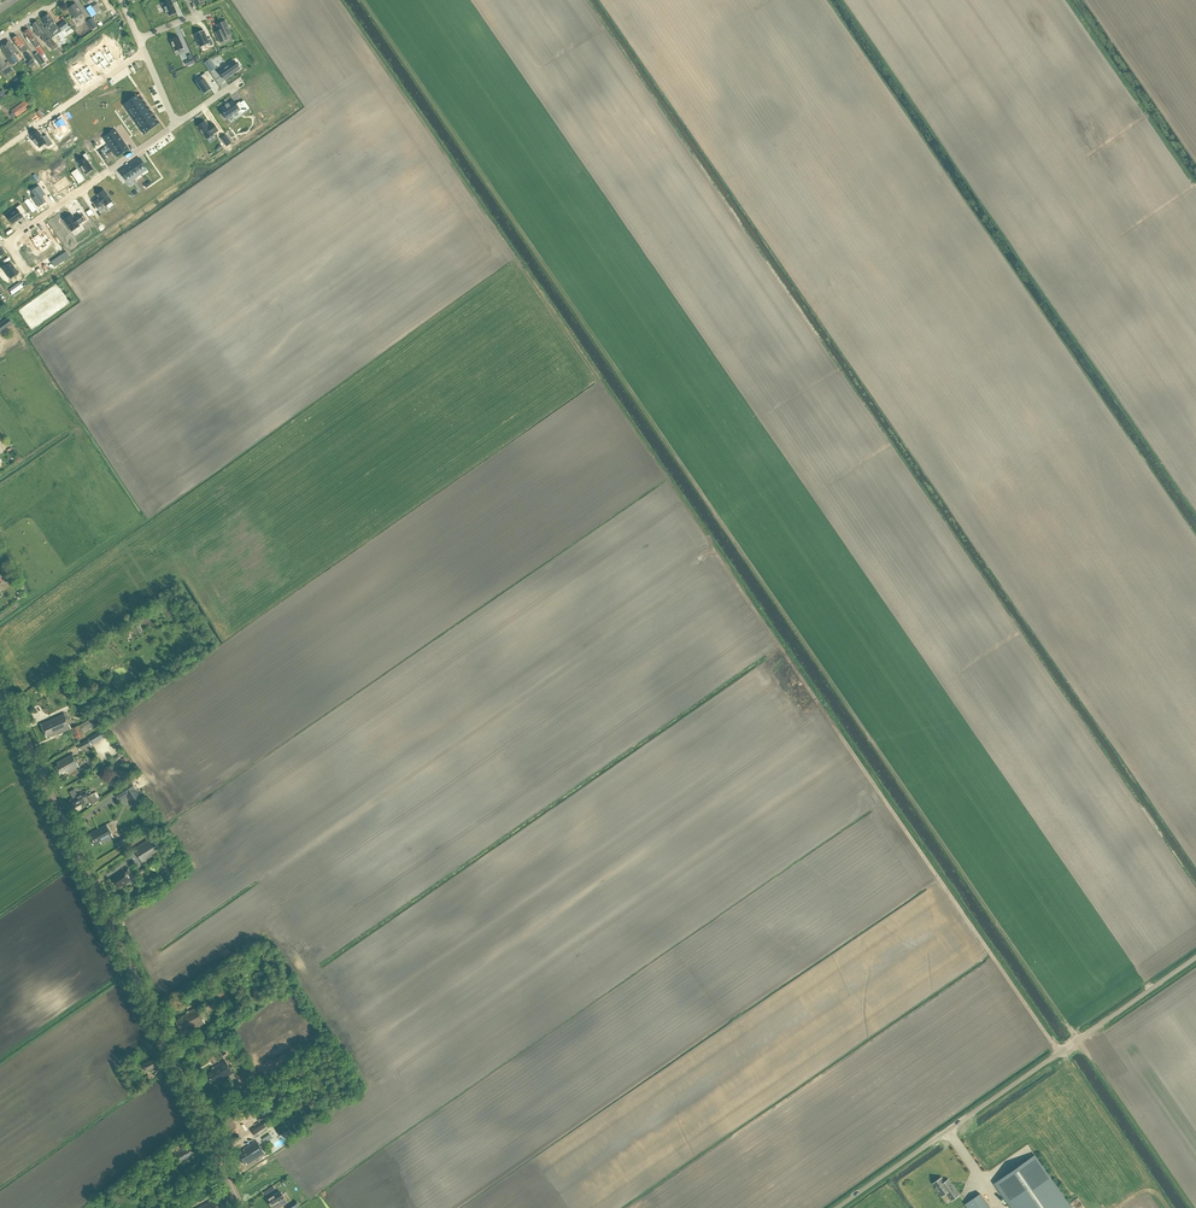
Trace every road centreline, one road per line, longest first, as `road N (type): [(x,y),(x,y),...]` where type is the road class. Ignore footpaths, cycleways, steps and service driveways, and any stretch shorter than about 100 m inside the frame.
road 1 (track): [(336,0),(1166,1207)]
road 2 (track): [(1077,1041),(361,0)]
road 3 (tertiary): [(243,1207),(0,684)]
road 4 (unclassified): [(836,1207),(1195,958)]
road 5 (residential): [(176,124),(7,241),(24,267)]
road 6 (track): [(0,619),(145,517)]
road 7 (residential): [(27,132),(145,51)]

